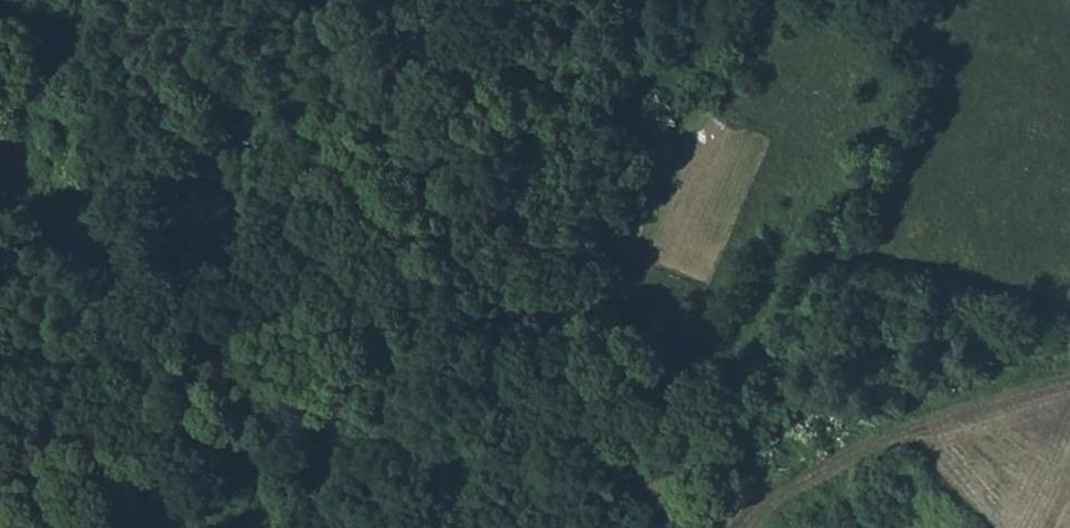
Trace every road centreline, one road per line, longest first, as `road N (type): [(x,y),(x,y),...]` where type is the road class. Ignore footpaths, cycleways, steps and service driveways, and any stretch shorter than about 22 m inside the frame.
road 1 (track): [(736,527),(829,454),(928,416),(1069,384)]

